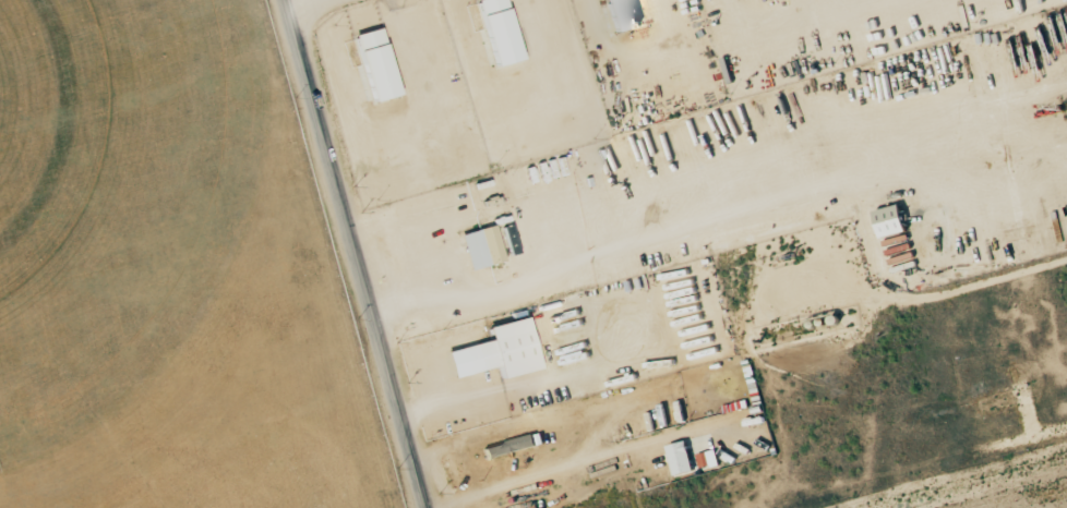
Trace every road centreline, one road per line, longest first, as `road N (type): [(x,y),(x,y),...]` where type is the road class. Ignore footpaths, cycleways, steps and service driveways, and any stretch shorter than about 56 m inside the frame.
road 1 (tertiary): [(425,507),(284,0)]

